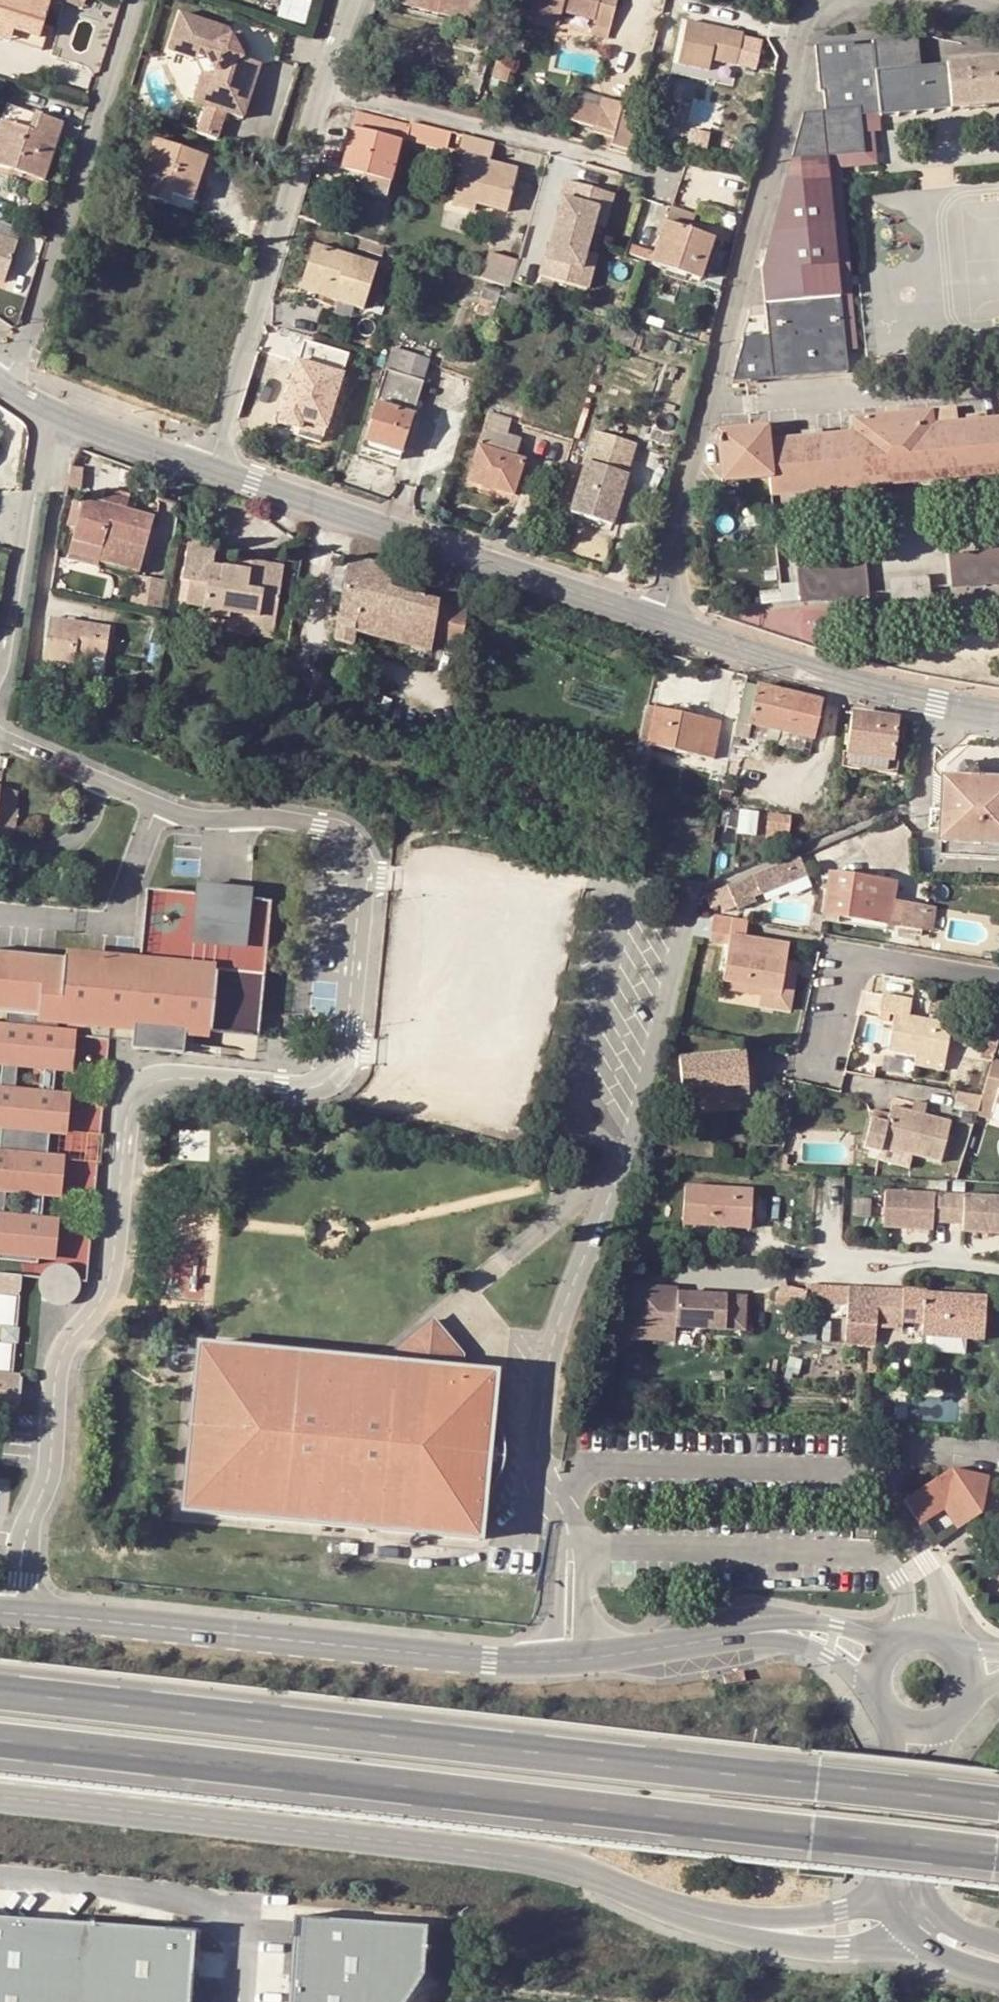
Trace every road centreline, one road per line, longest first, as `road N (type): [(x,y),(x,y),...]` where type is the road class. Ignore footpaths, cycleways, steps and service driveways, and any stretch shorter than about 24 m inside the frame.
road 1 (residential): [(0,732),(199,818),(272,814),(334,824),(357,843),(365,873),(349,1046),(333,1075),(302,1087),(178,1074),(148,1084),(132,1107),(108,1282),(56,1372),(50,1465),(26,1535),(21,1609)]
road 2 (trunk): [(0,1741),(998,1856)]
road 3 (trunk): [(998,1806),(0,1692)]
road 4 (tertiary): [(759,1631),(589,1657),(491,1661),(21,1609)]
road 5 (tertiary): [(656,1899),(572,1863),(510,1850),(0,1796)]
road 6 (residential): [(661,621),(718,361),(794,80),(814,14),(836,0)]
road 7 (tertiary): [(222,472),(661,621)]
road 8 (residential): [(142,0),(5,385)]
road 9 (residential): [(330,90),(222,472)]
road 10 (residential): [(681,178),(330,90)]
road 11 (tertiary): [(661,621),(998,710)]
road 12 (tertiary): [(656,1899),(717,1928),(819,1951),(868,1948),(912,1933)]
road 13 (residential): [(51,409),(0,669)]
road 14 (residential): [(824,1066),(860,957),(998,977)]
road 15 (tertiary): [(892,1901),(770,1919),(656,1899)]
road 16 (tertiary): [(882,1706),(894,1757),(892,1901)]
road 17 (residential): [(810,1252),(998,1269)]
road 18 (tertiary): [(932,1905),(921,1879),(931,1776),(946,1724)]
road 19 (tertiary): [(51,409),(222,472)]
road 20 (tertiary): [(894,1641),(838,1626),(759,1631)]
road 21 (tertiary): [(759,1631),(875,1684)]
road 22 (residential): [(877,0),(998,14)]

